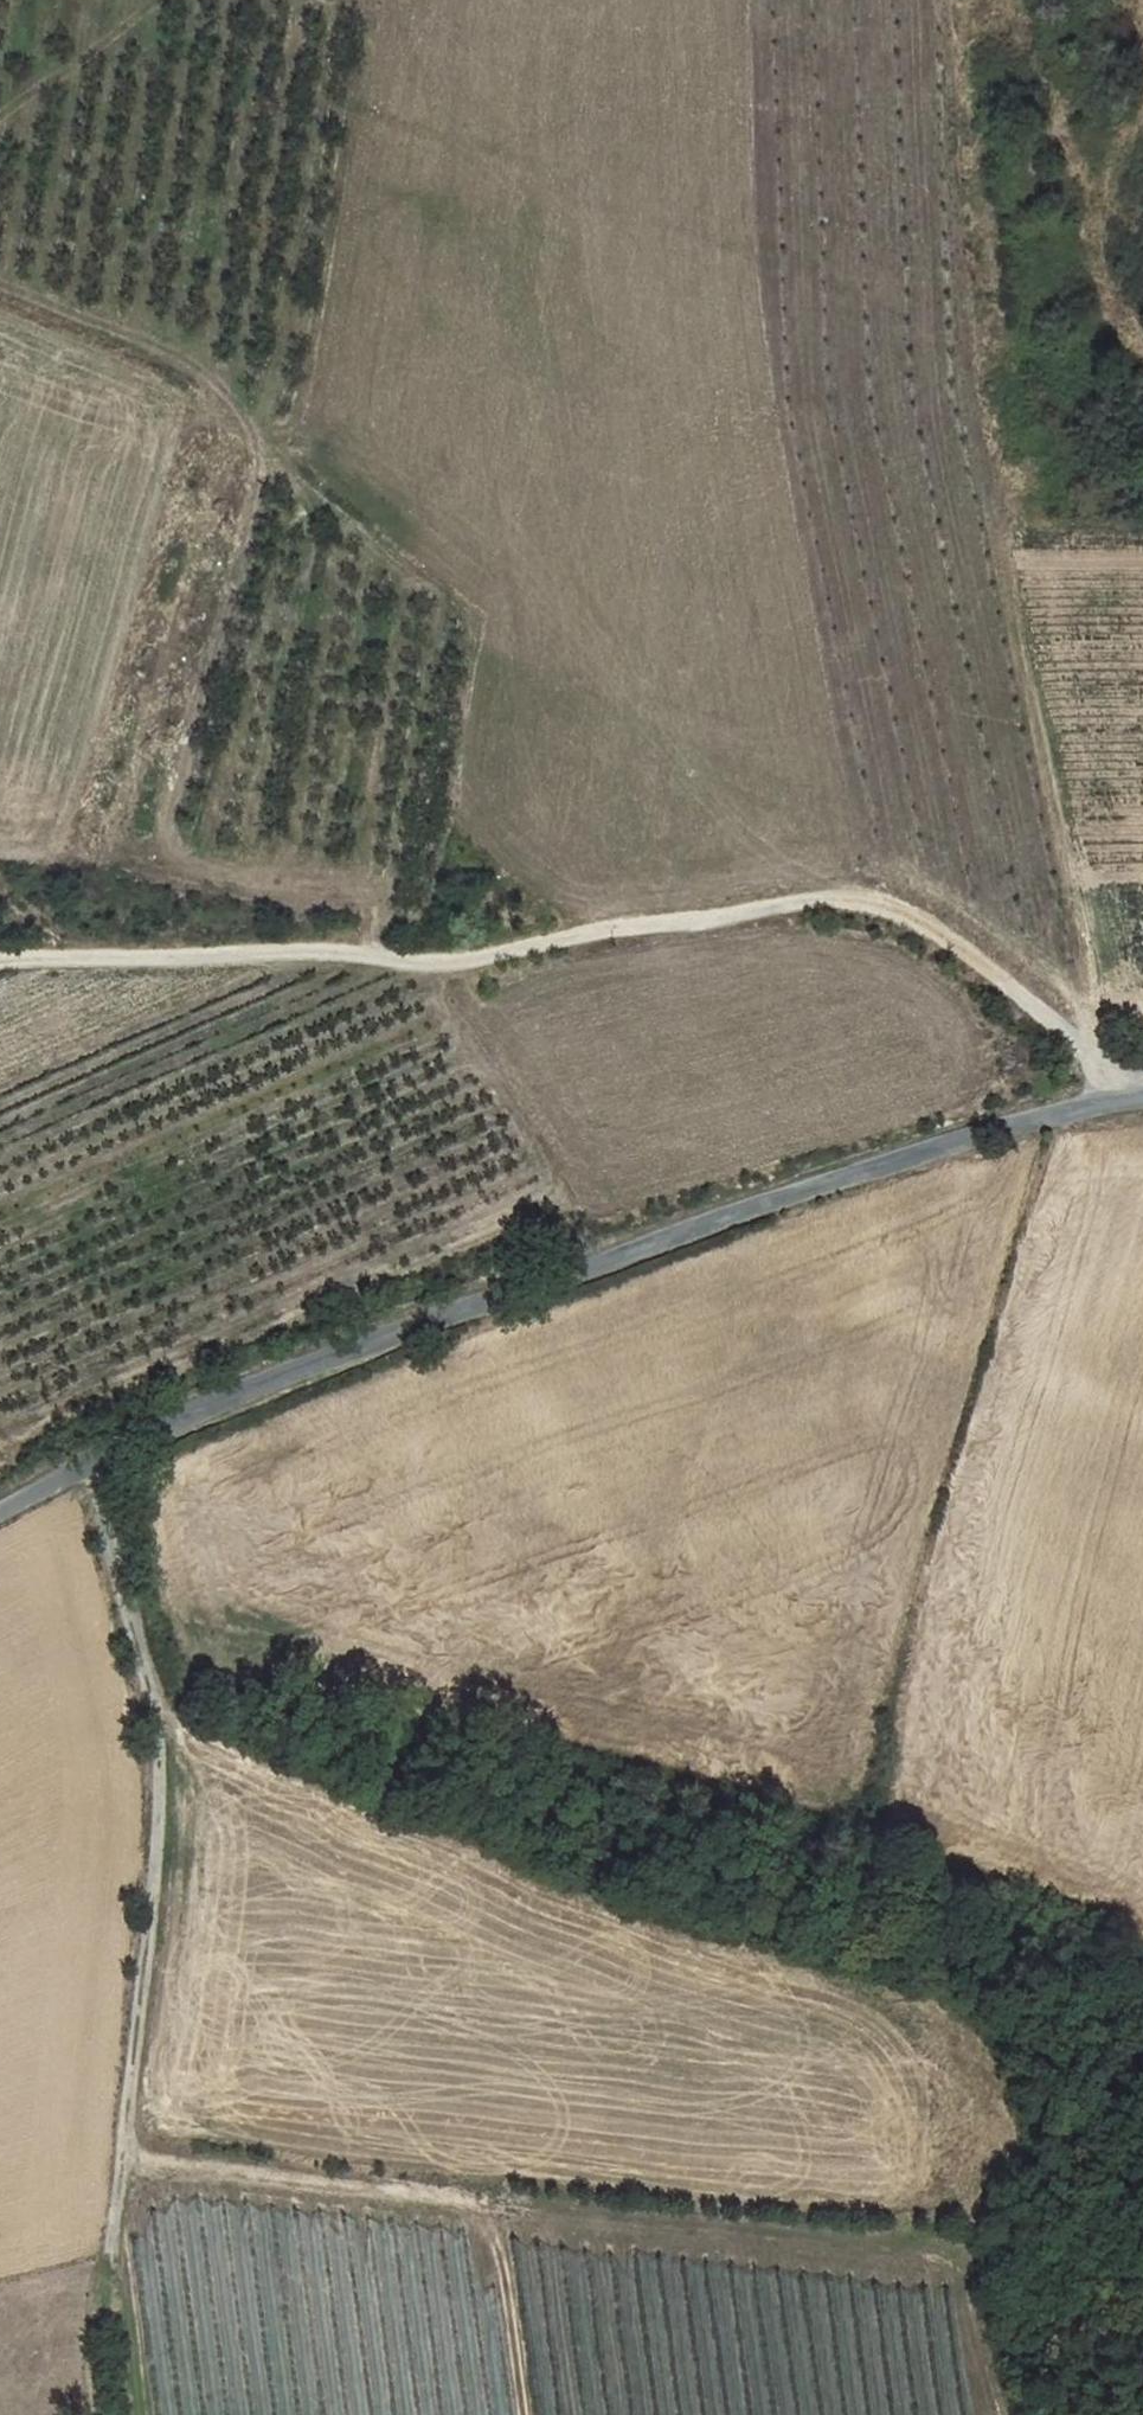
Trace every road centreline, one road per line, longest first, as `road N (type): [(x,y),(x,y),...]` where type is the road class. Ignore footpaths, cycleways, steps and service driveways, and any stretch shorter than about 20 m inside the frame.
road 1 (unclassified): [(0,1508),(79,1465),(594,1258),(1115,1093),(1142,1093)]
road 2 (track): [(0,961),(436,963),(611,926),(820,902),(890,908),(941,932),(1115,1093)]
road 3 (track): [(100,2414),(91,2352),(153,1815),(156,1728),(79,1465)]
road 4 (track): [(163,0),(110,28),(0,112)]

